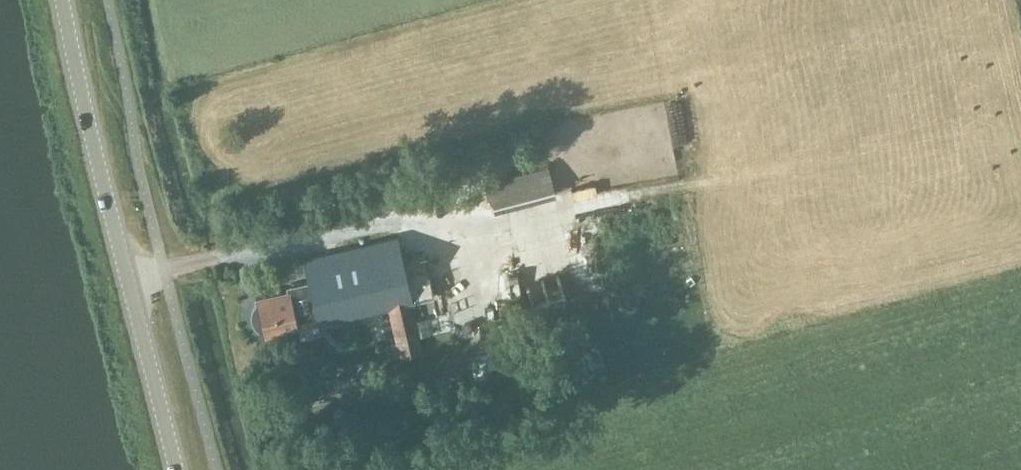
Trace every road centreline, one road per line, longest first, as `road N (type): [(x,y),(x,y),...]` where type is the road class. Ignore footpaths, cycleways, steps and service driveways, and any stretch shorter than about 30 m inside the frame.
road 1 (secondary): [(179,469),(64,0)]

